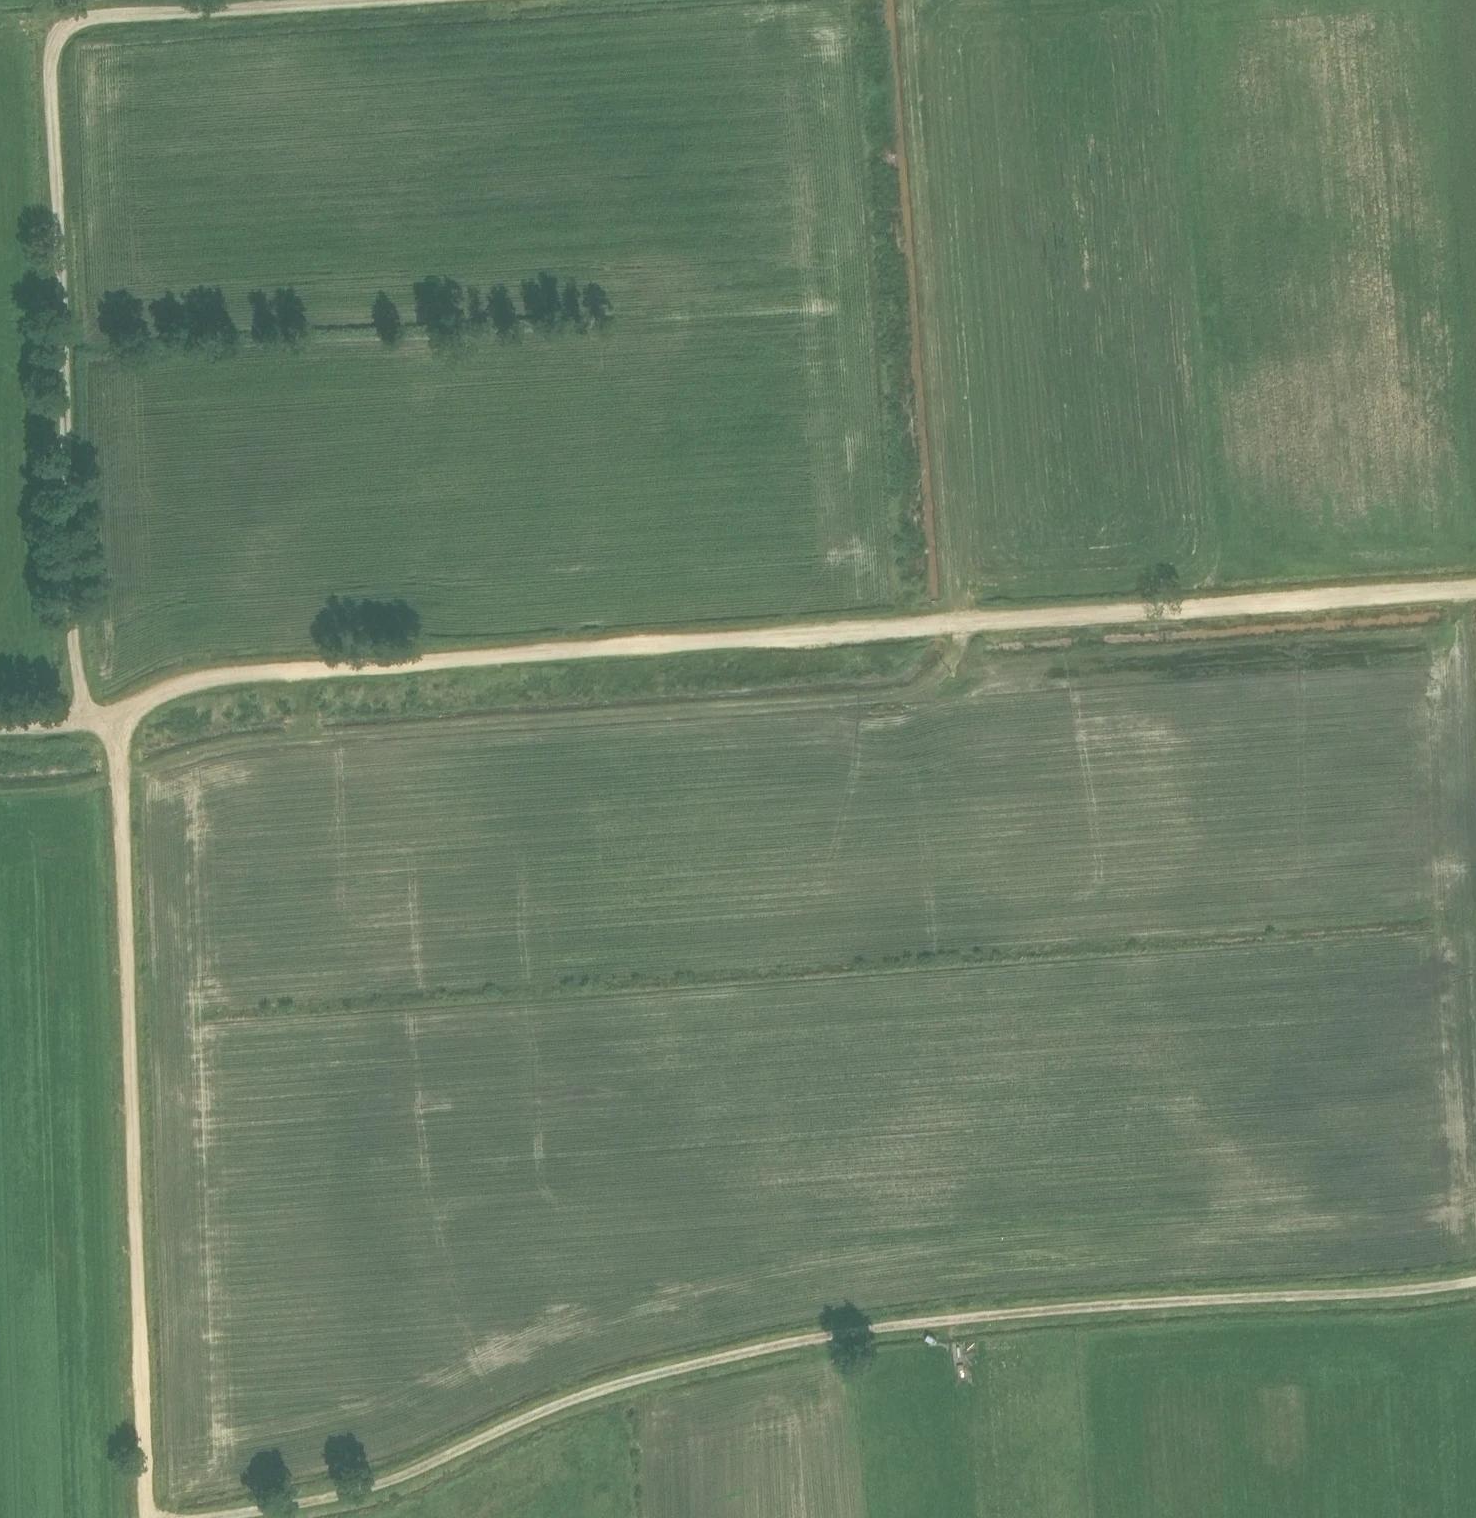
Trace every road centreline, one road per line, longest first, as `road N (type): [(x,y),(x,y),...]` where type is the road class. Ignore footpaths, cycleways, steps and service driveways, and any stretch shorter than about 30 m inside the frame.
road 1 (track): [(1475,588),(209,678),(114,714)]
road 2 (track): [(1475,1275),(1385,1292),(1122,1300),(786,1340),(558,1402),(399,1480),(225,1517)]
road 3 (track): [(81,725),(53,28),(471,0)]
road 4 (track): [(146,1517),(114,714)]

